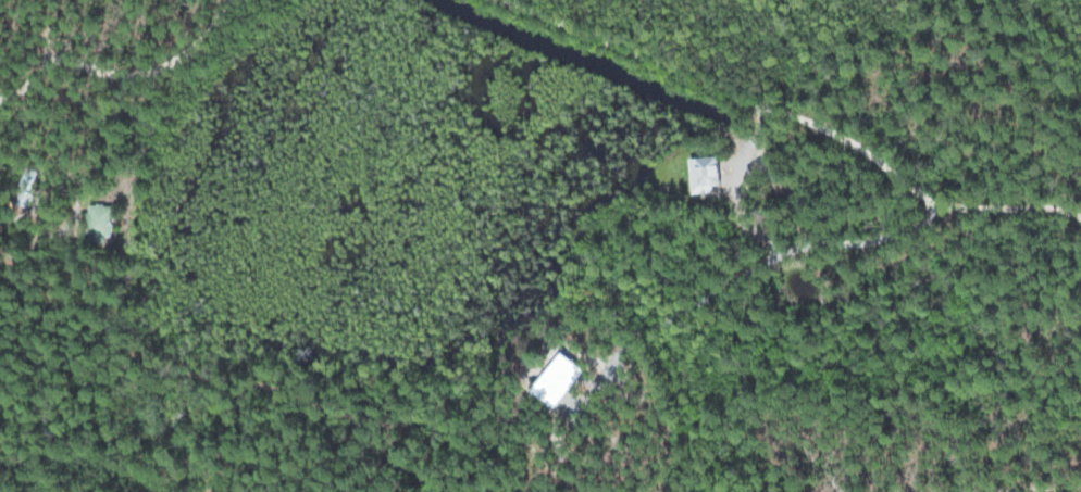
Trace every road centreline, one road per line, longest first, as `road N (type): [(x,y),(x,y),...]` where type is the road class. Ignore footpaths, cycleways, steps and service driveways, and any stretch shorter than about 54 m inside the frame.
road 1 (residential): [(1080,224),(1063,207),(942,212),(818,131),(498,0)]
road 2 (residential): [(747,105),(770,312),(865,491)]
road 3 (residential): [(235,0),(204,39),(149,79),(64,67),(0,110)]

